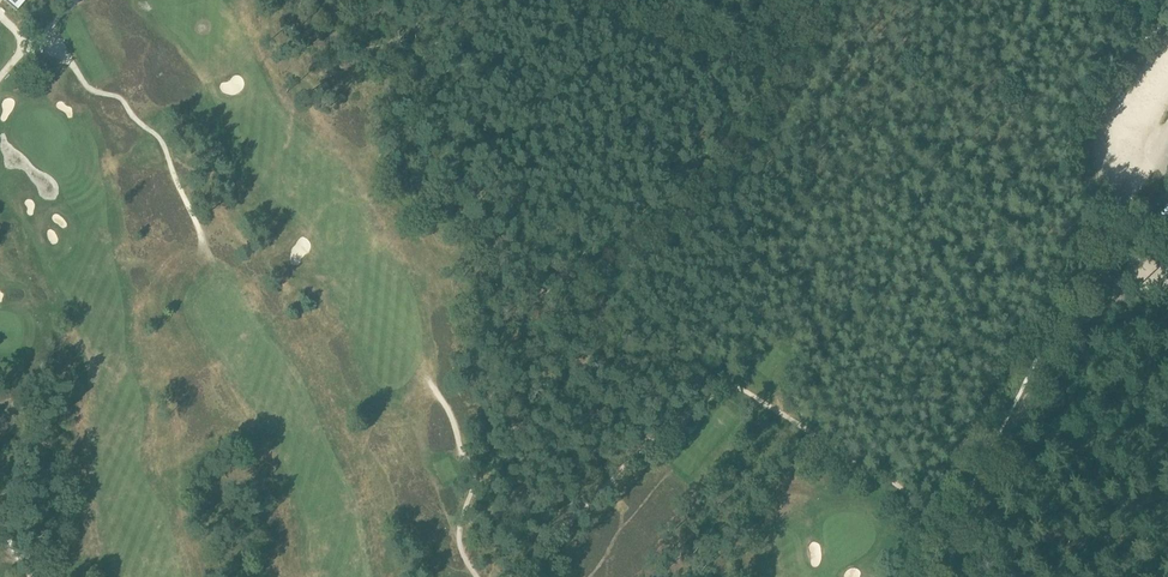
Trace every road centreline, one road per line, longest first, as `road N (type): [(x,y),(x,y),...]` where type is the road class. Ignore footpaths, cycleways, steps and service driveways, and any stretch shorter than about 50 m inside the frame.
road 1 (track): [(963,516),(1156,172)]
road 2 (track): [(846,0),(696,210),(634,253),(589,270)]

